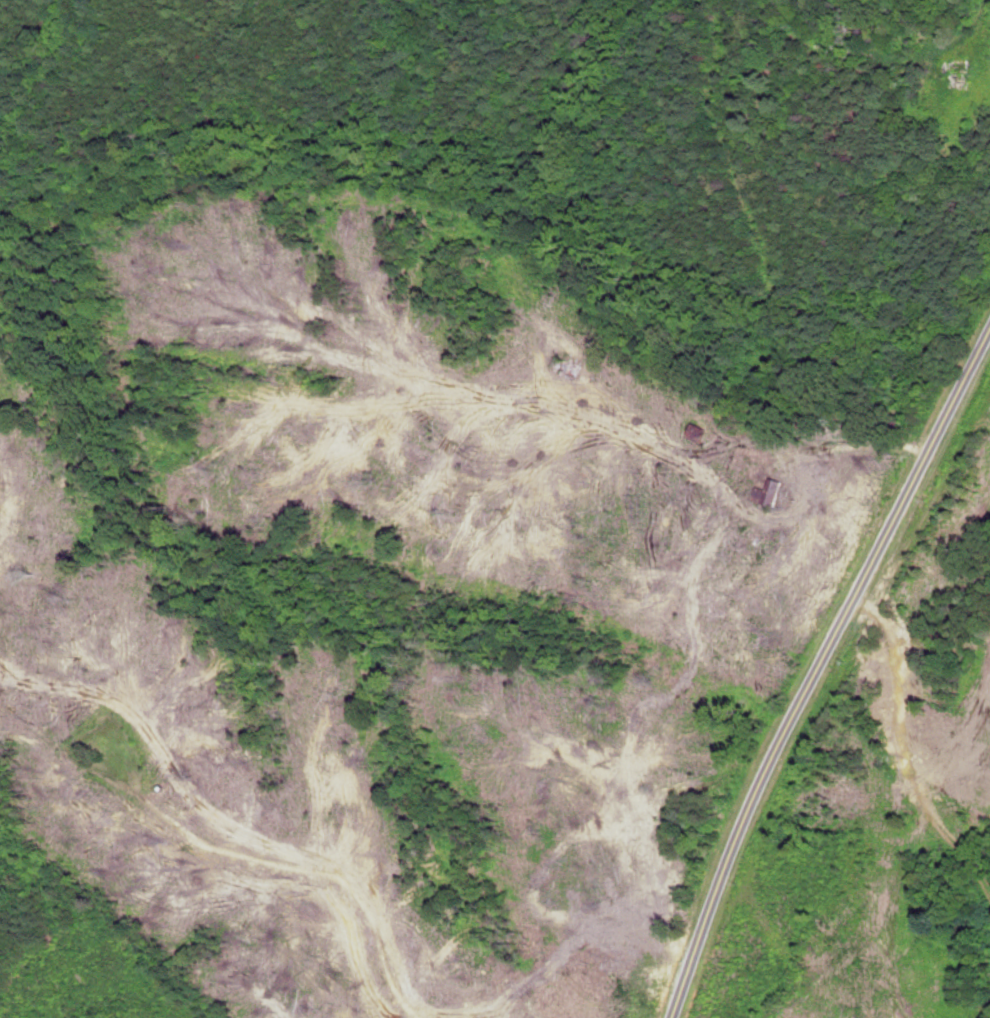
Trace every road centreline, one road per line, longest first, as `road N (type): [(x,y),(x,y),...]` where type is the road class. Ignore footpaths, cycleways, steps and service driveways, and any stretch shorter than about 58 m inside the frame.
road 1 (tertiary): [(774,753),(989,328)]
road 2 (tertiary): [(672,1017),(774,753)]

